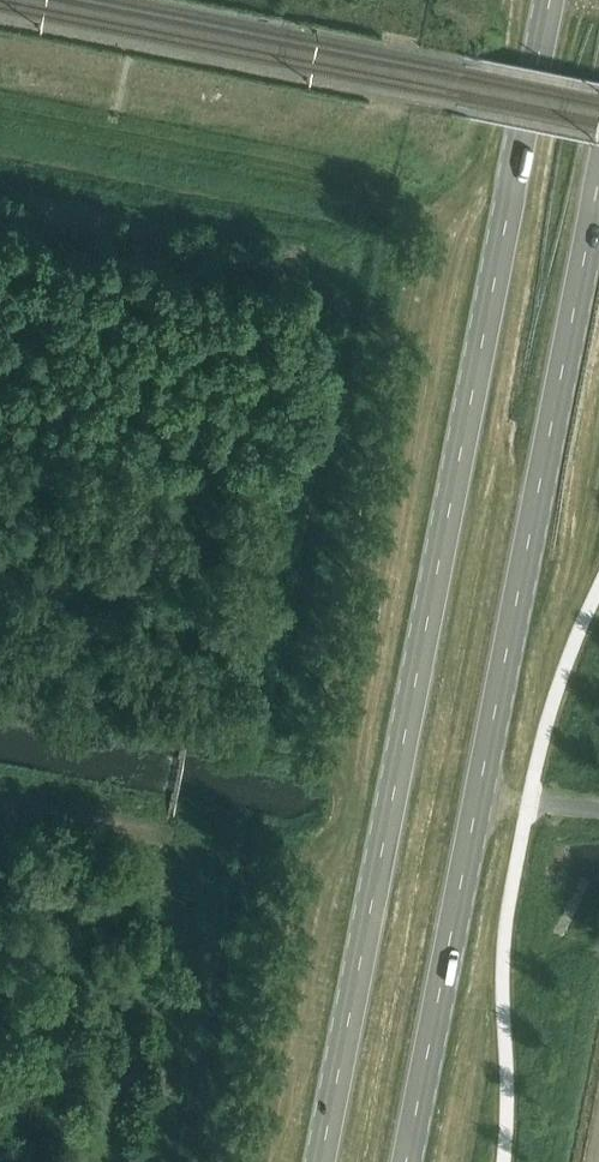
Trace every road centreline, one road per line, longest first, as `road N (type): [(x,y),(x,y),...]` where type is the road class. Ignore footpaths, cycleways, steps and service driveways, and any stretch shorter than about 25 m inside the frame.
road 1 (primary): [(542,0),(315,1161)]
road 2 (primary): [(409,1161),(598,184)]

